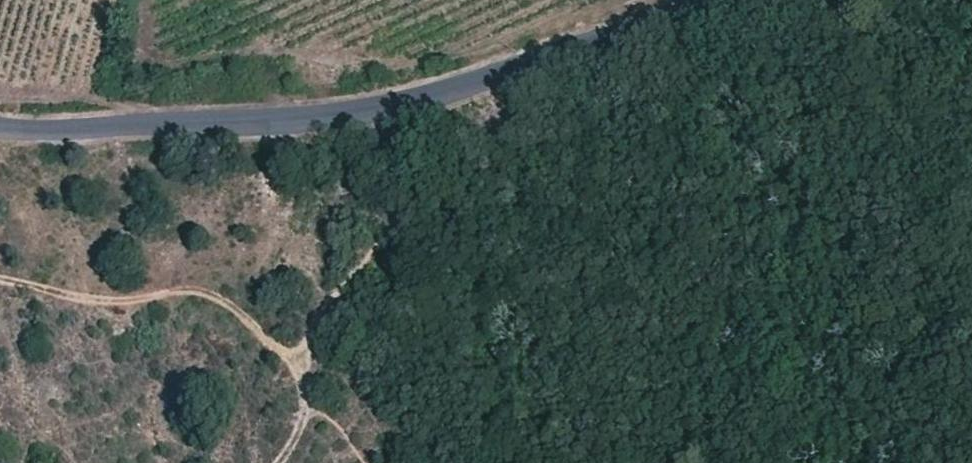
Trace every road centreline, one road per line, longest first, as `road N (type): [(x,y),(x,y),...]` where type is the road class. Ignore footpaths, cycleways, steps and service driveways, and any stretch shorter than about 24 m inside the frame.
road 1 (tertiary): [(706,0),(373,113),(0,128)]
road 2 (track): [(654,22),(566,116),(478,153),(438,210),(378,241),(331,295)]
road 3 (track): [(971,51),(914,58),(760,24),(617,61)]
road 4 (track): [(331,295),(228,303),(207,291),(177,290),(111,305),(0,279)]
road 5 (track): [(278,462),(297,444),(311,352),(331,295)]
road 6 (track): [(307,402),(291,362),(228,303)]

